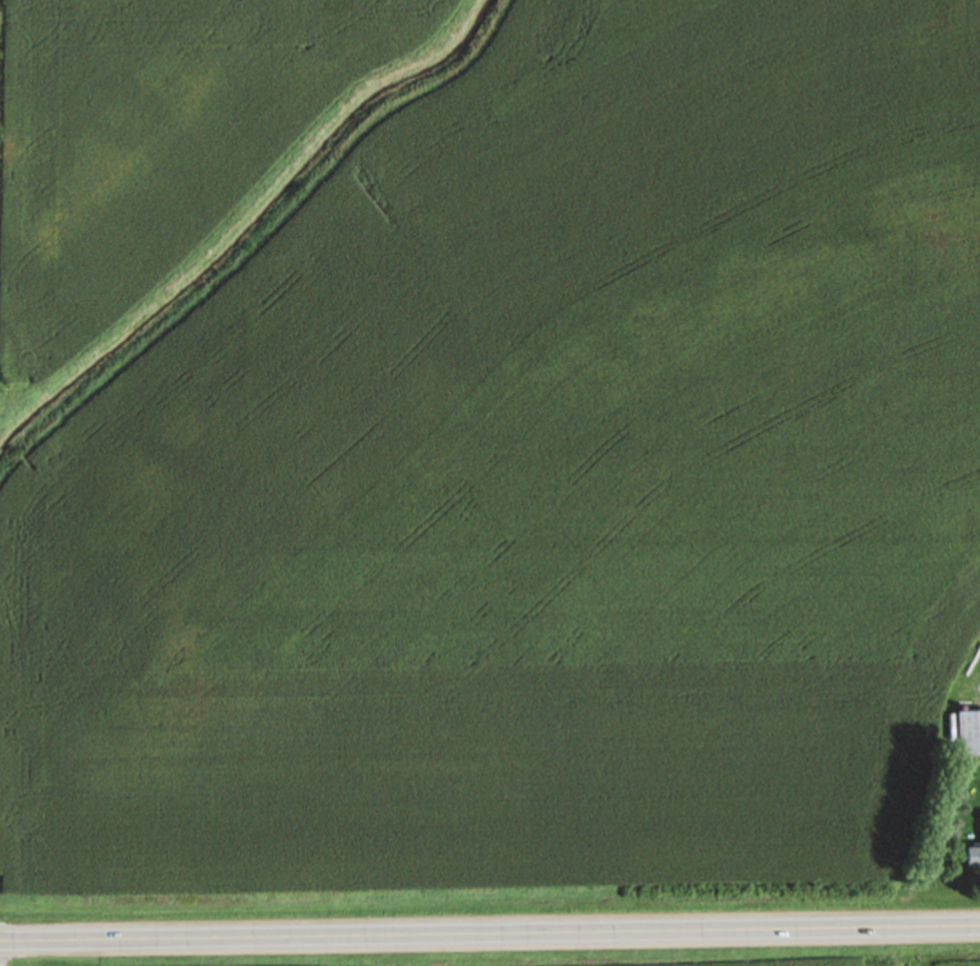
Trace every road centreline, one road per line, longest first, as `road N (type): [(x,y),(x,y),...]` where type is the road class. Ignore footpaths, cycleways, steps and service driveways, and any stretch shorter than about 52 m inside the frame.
road 1 (primary): [(0,945),(979,929)]

